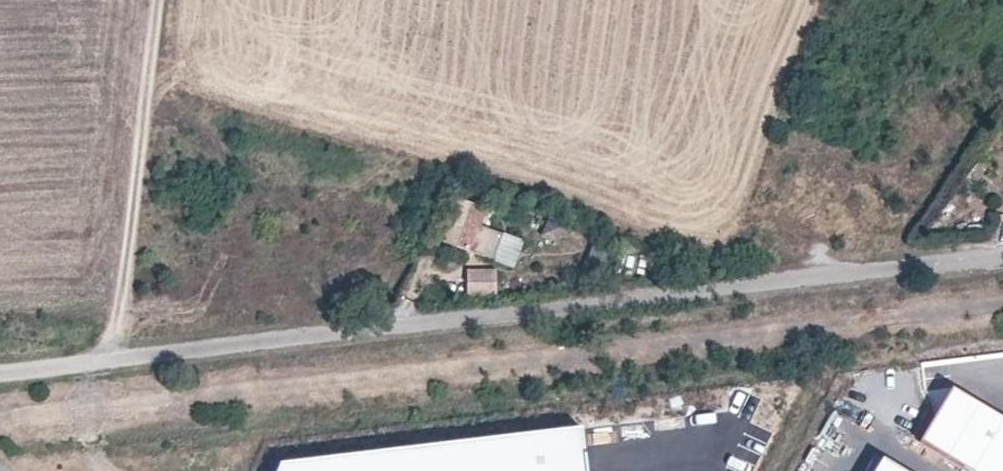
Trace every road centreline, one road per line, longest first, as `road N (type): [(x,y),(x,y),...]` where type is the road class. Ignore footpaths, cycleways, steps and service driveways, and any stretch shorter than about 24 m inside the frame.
road 1 (unclassified): [(0,372),(1002,255)]
road 2 (track): [(106,360),(134,209),(157,0)]

